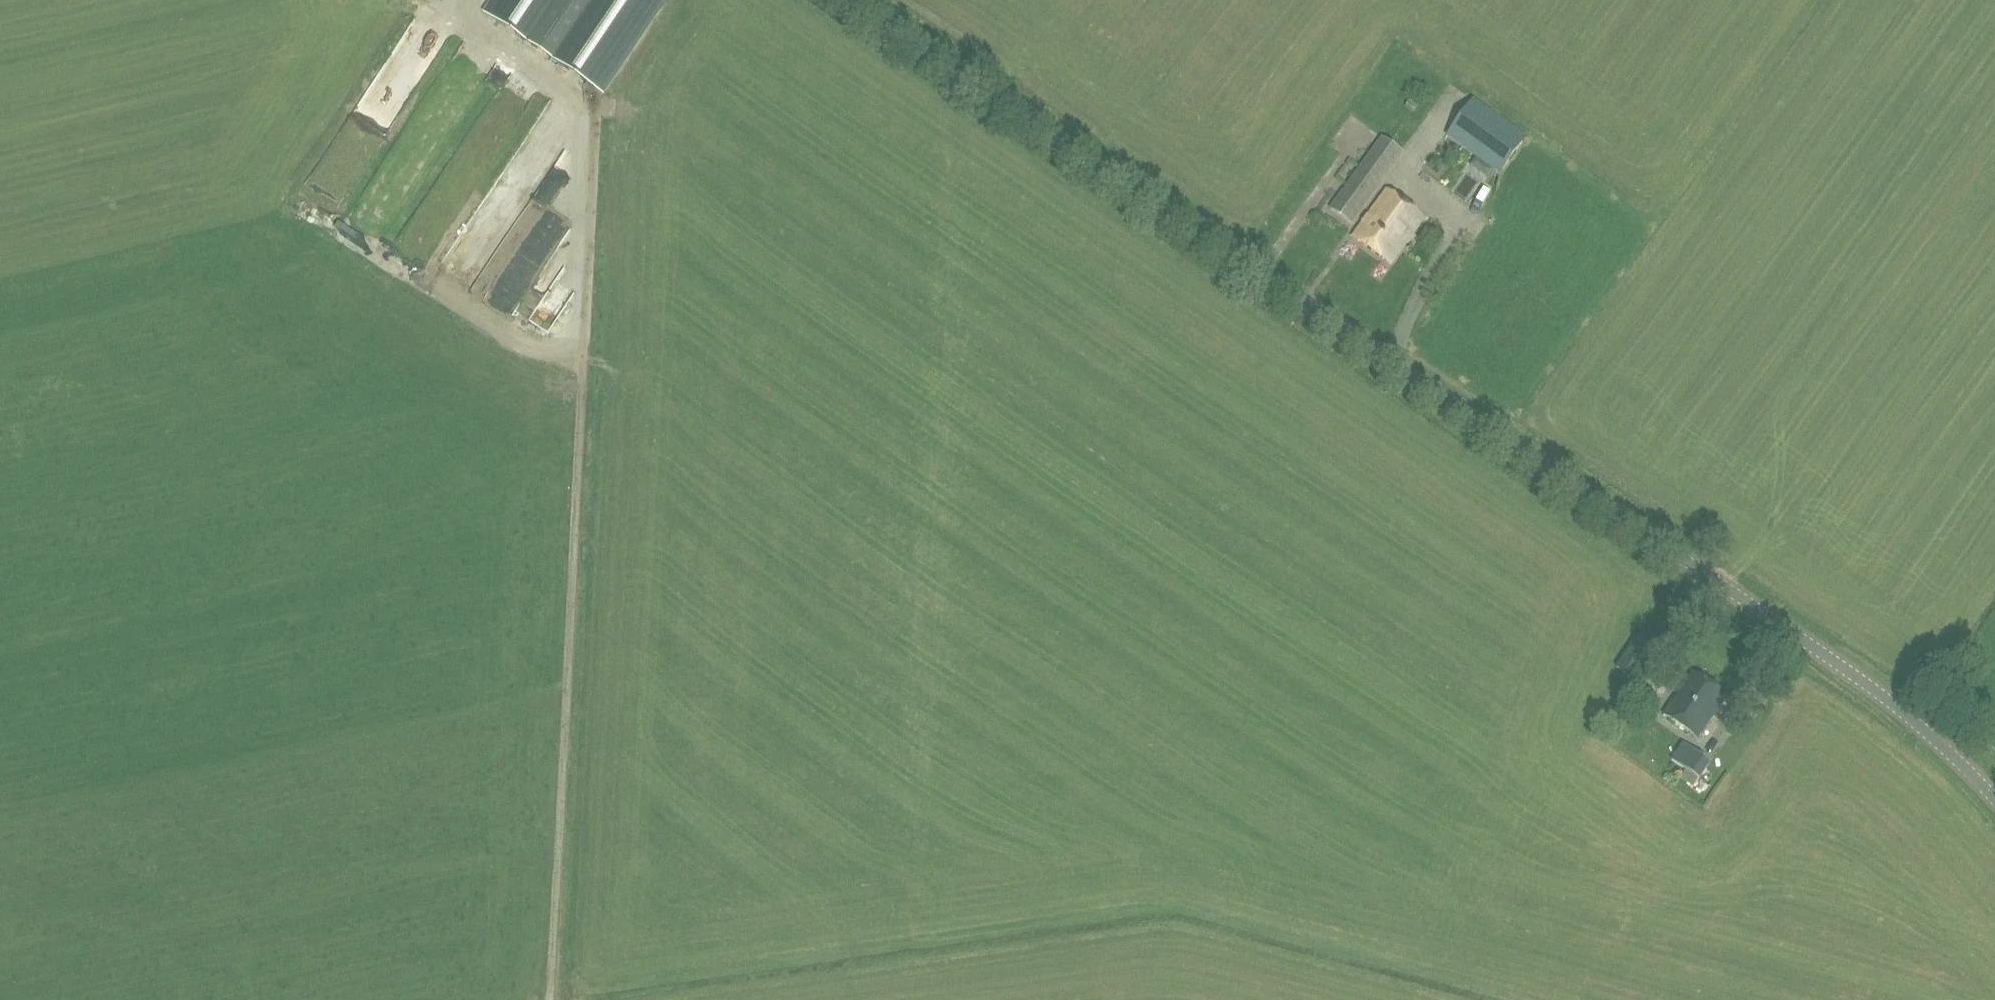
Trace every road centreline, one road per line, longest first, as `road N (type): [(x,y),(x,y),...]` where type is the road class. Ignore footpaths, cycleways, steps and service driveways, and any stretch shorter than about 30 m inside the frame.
road 1 (tertiary): [(1994,801),(1935,737),(1808,637),(861,0)]

